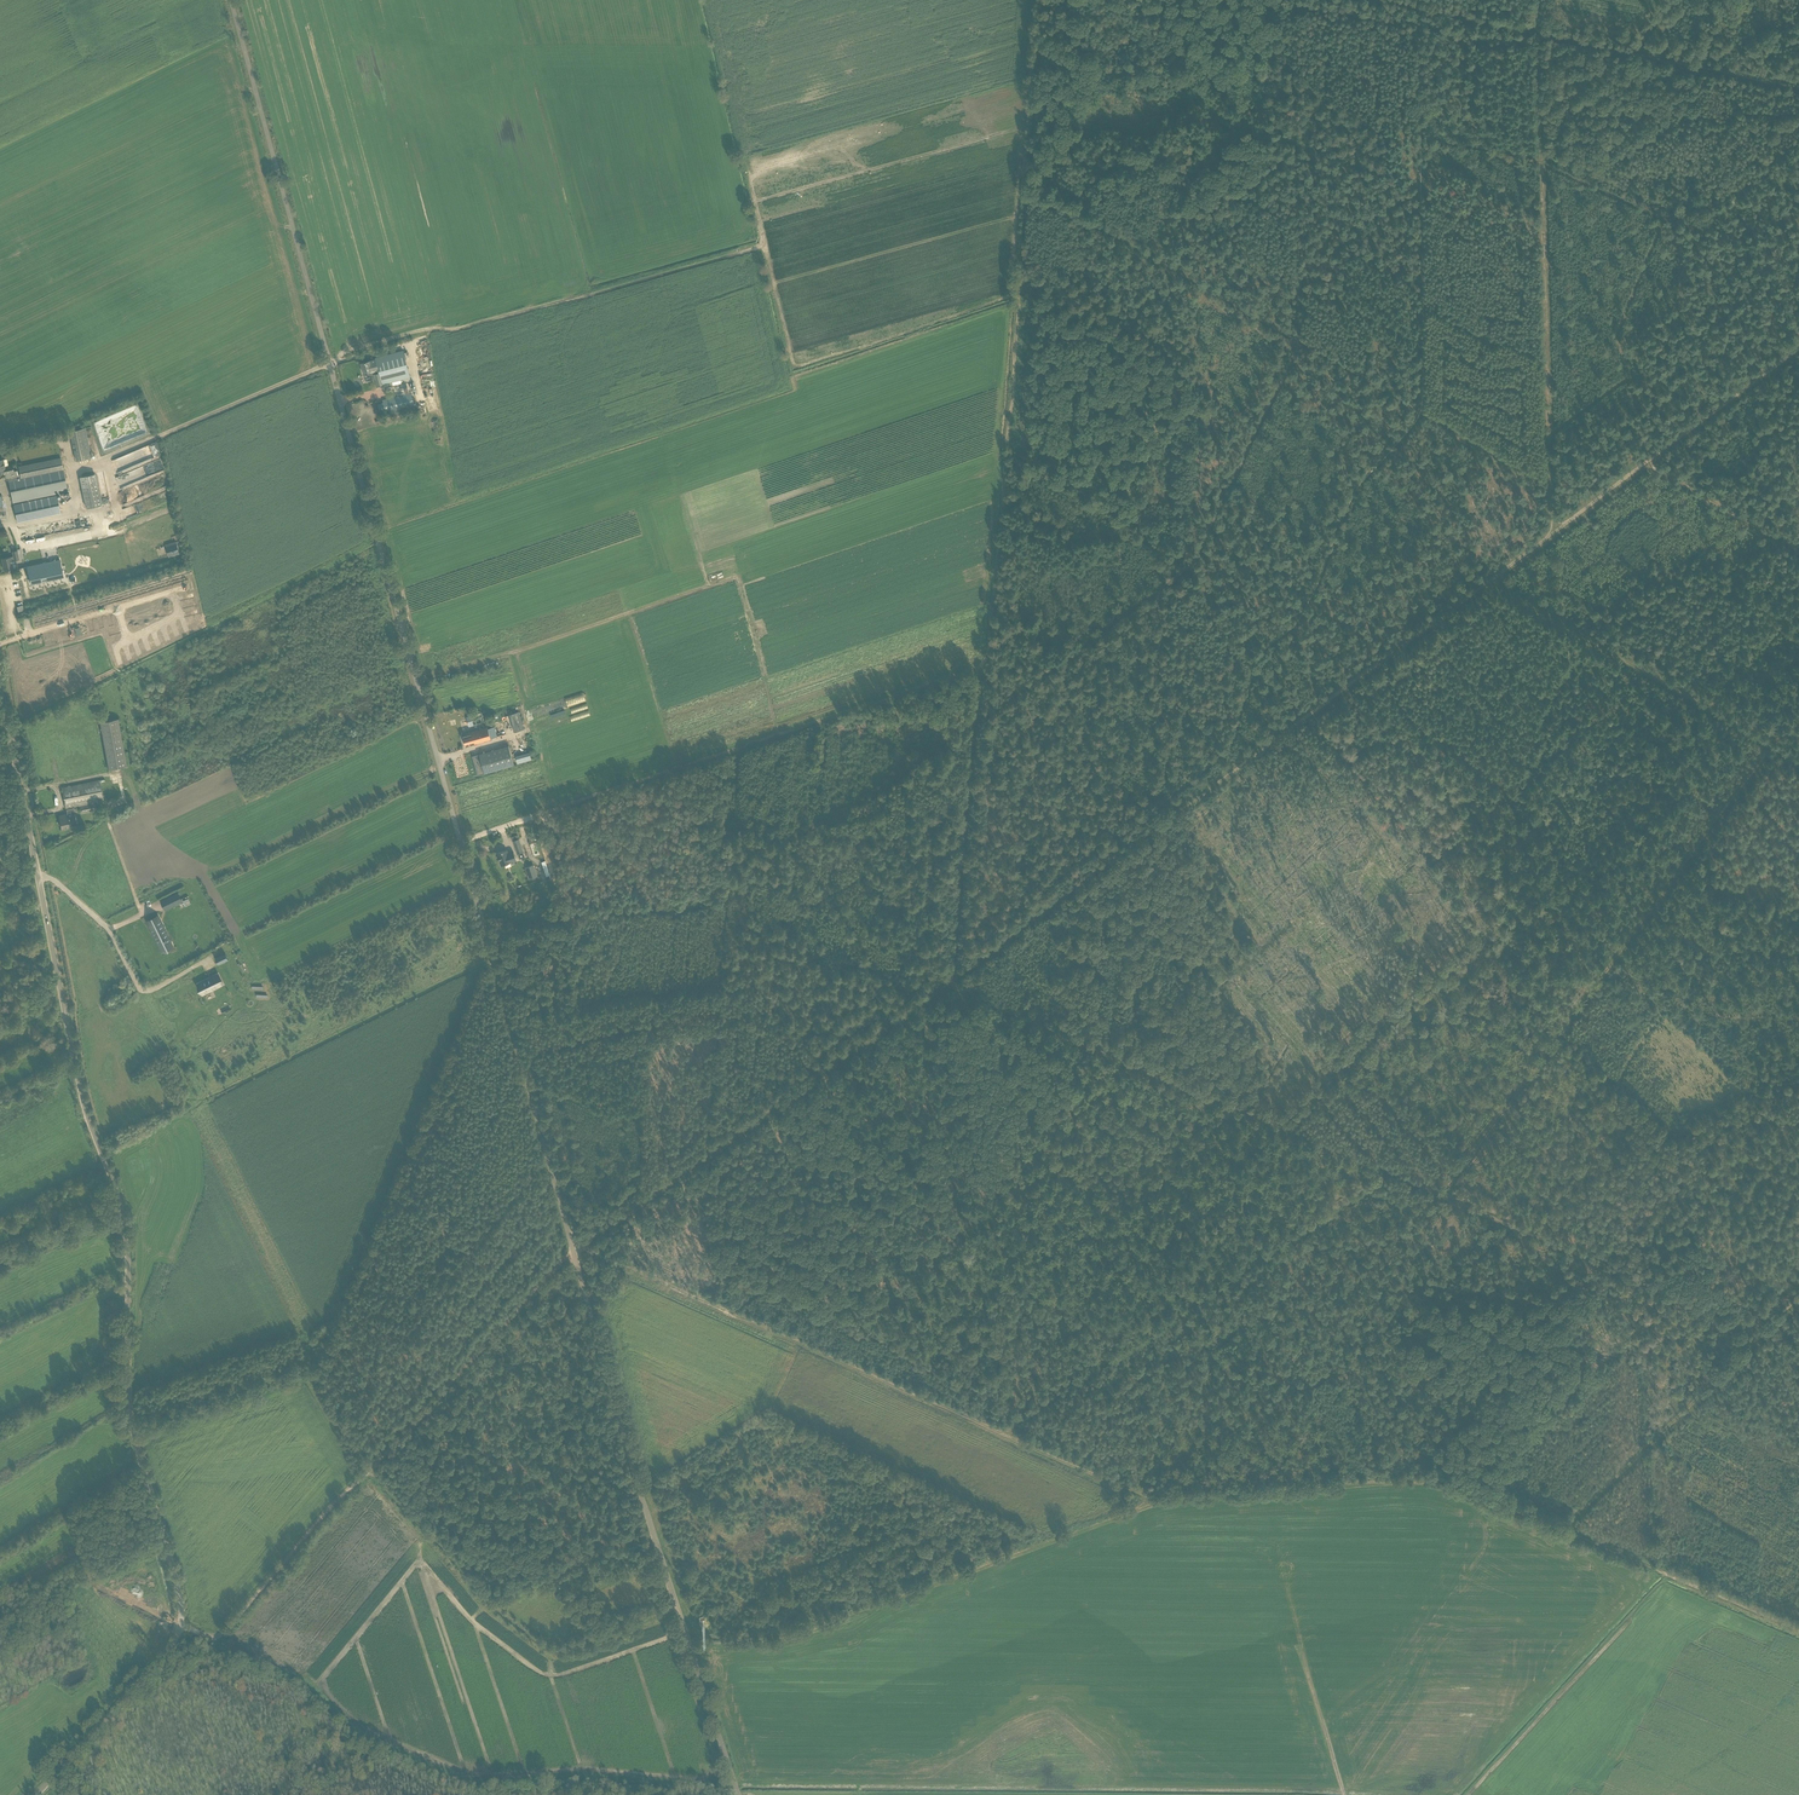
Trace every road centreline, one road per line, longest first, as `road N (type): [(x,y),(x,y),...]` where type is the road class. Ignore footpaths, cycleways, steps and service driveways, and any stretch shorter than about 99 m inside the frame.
road 1 (unclassified): [(737,1794),(571,1245),(231,0)]
road 2 (tertiary): [(36,1794),(174,1643),(182,1617),(128,1400),(124,1214),(85,1113),(0,683)]
road 3 (track): [(1565,1534),(1430,1476),(1163,1500),(793,1635),(690,1650)]
road 4 (track): [(1555,533),(956,975)]
road 5 (track): [(982,664),(1042,0)]
road 6 (track): [(1163,1500),(571,1245)]
road 7 (track): [(1523,1224),(956,975)]
road 8 (track): [(1444,1188),(1772,740)]
road 9 (track): [(982,664),(460,839)]
road 10 (track): [(1555,533),(1537,29)]
road 11 (track): [(956,975),(571,1245)]
road 12 (track): [(1163,1500),(1523,1224)]
road 13 (track): [(676,1606),(554,1651),(491,1605),(369,1470)]
road 14 (track): [(320,1385),(460,1191),(519,1053)]
road 15 (track): [(329,363),(71,473),(63,441),(0,450)]
road 16 (track): [(1798,755),(1496,577)]
road 17 (track): [(965,818),(721,948),(718,987)]
road 18 (track): [(1798,350),(1555,533)]
road 19 (track): [(369,1470),(571,1245)]
road 20 (track): [(1565,1534),(1766,1330)]
road 21 (track): [(1766,1330),(1523,1224)]
road 22 (track): [(1798,1634),(1565,1534)]
road 23 (track): [(213,1636),(369,1470)]
road 24 (track): [(309,1368),(132,1424)]
road 25 (track): [(1654,459),(1798,544)]
road 26 (track): [(1637,51),(1798,83)]
road 27 (track): [(965,818),(954,900),(956,975)]
road 28 (track): [(1384,0),(1537,29)]
road 29 (track): [(1553,489),(1421,411)]
road 30 (track): [(1421,411),(1302,341)]

